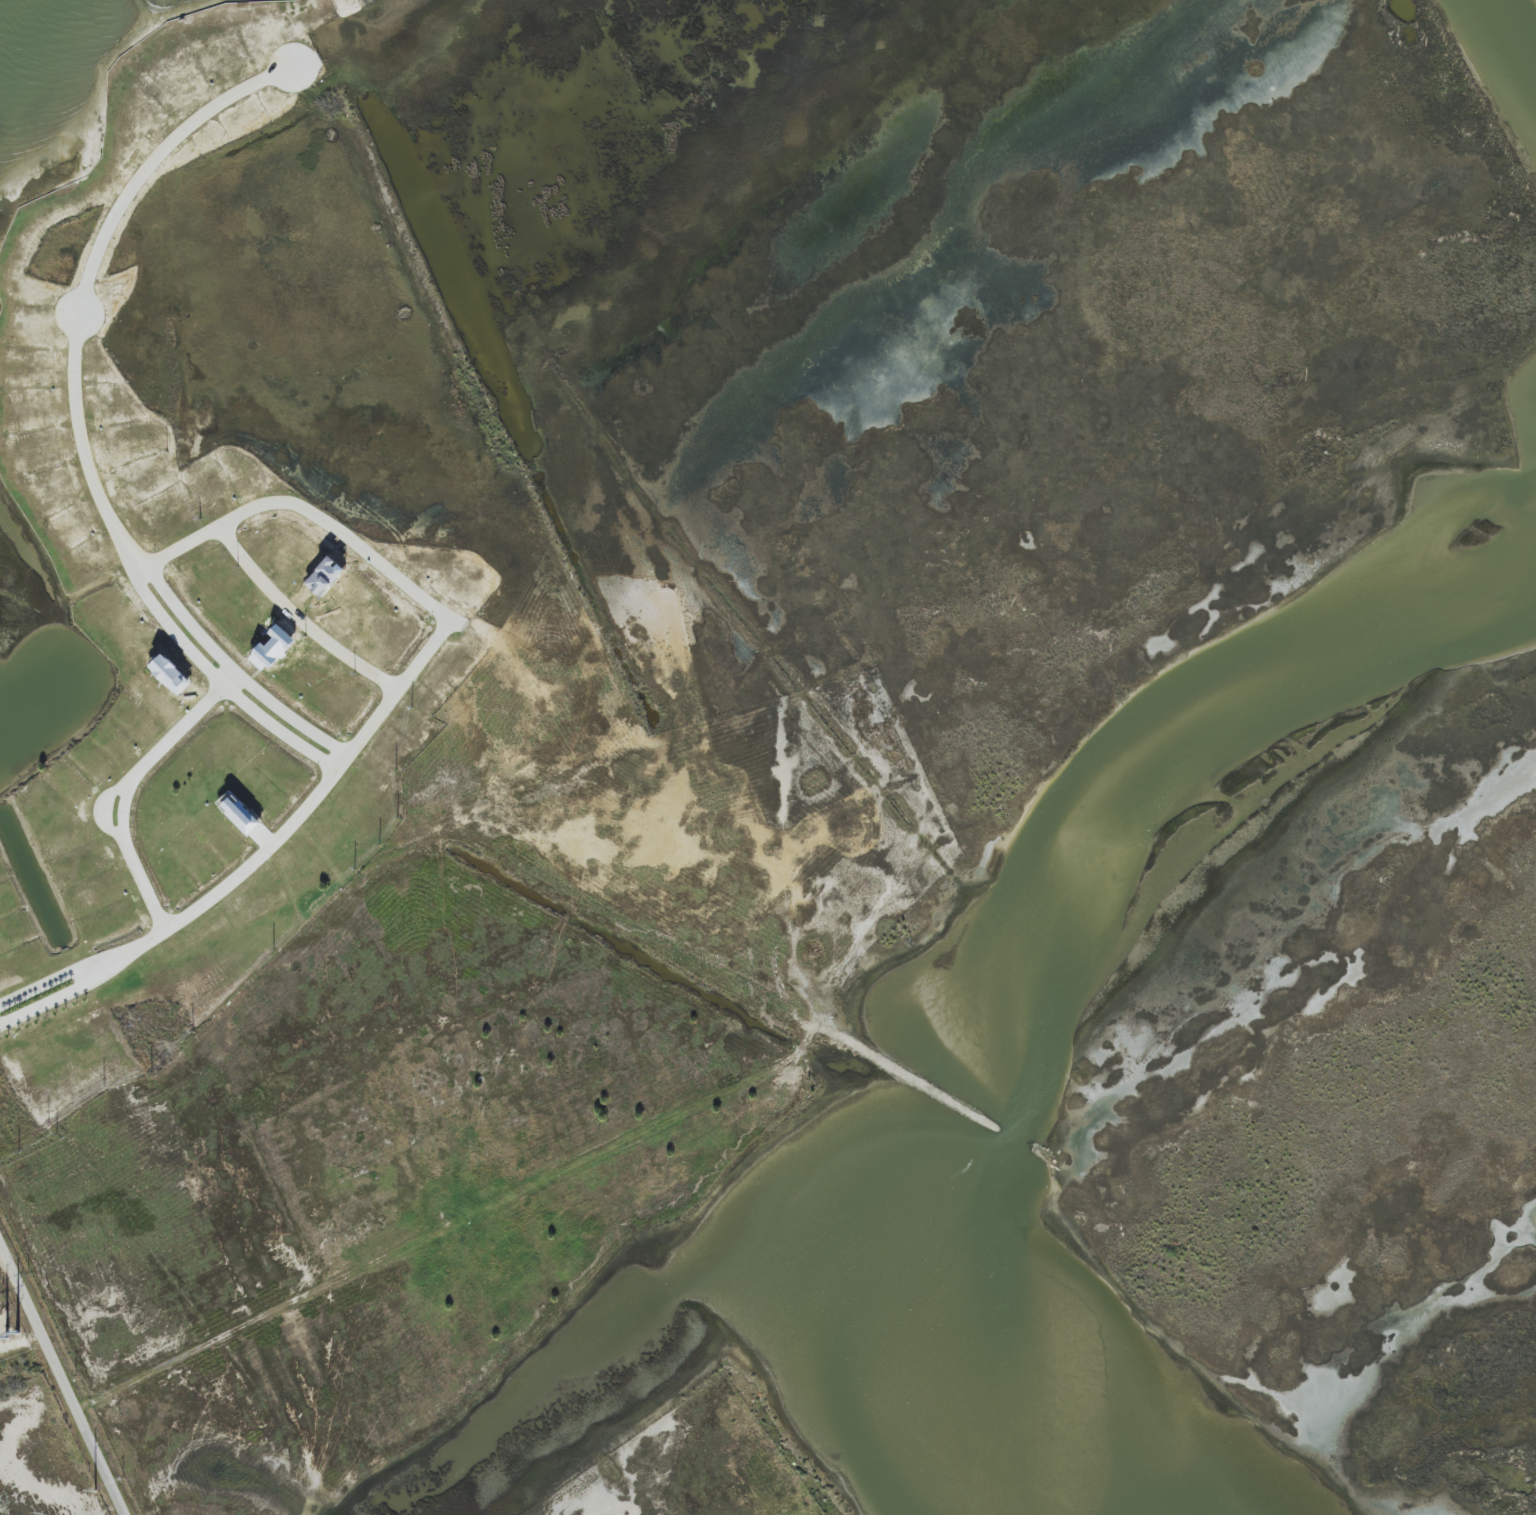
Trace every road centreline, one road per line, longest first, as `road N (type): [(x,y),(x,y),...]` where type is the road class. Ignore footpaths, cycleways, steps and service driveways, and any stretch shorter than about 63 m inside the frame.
road 1 (tertiary): [(127,1514),(0,1241)]

